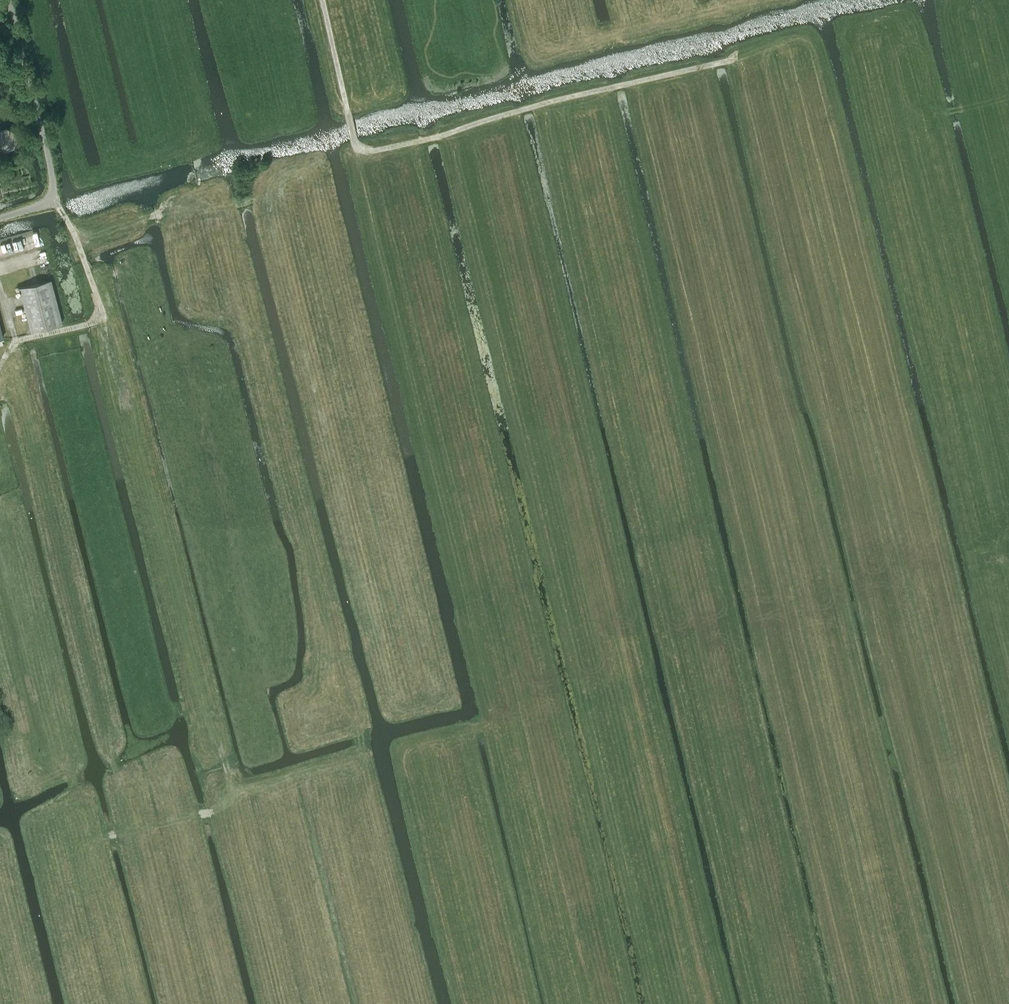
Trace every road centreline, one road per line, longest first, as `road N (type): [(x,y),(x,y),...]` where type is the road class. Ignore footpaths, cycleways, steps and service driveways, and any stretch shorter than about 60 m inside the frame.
road 1 (track): [(355,142),(369,152),(416,143),(541,103),(731,61)]
road 2 (residential): [(8,0),(52,187),(44,203),(0,218)]
road 3 (track): [(49,197),(77,241),(103,315),(15,341),(0,367)]
road 4 (track): [(355,142),(323,0)]

